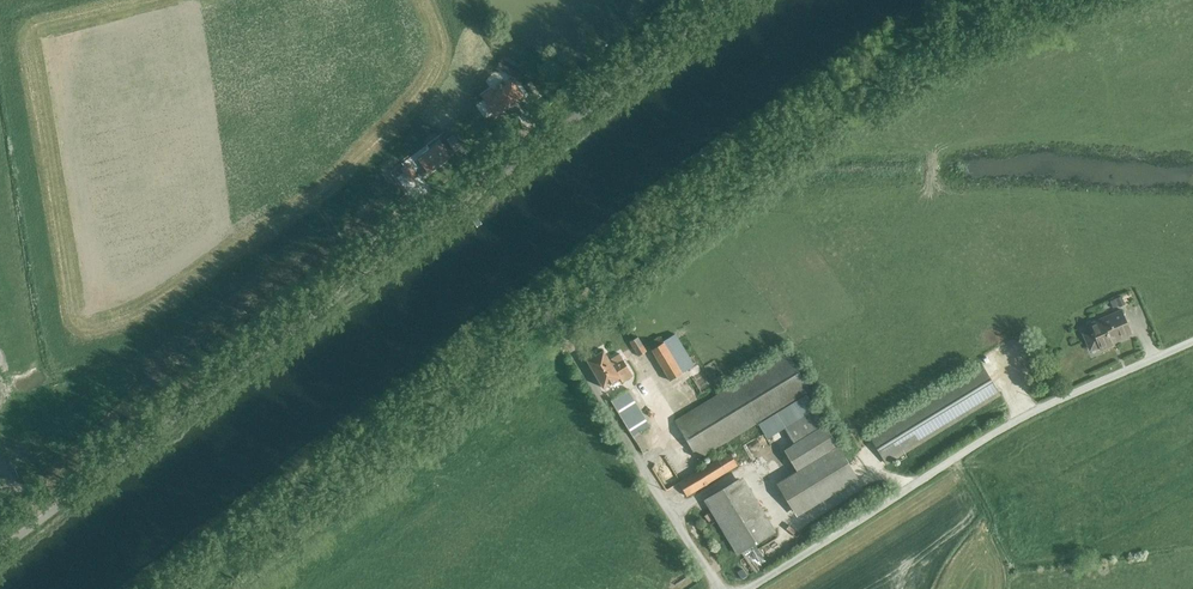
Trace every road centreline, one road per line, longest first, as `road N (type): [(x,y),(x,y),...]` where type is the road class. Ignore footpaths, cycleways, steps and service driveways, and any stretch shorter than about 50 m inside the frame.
road 1 (unclassified): [(736,0),(0,549)]
road 2 (unclassified): [(745,588),(1032,412),(1192,340)]
road 3 (unclassified): [(579,361),(721,588)]

